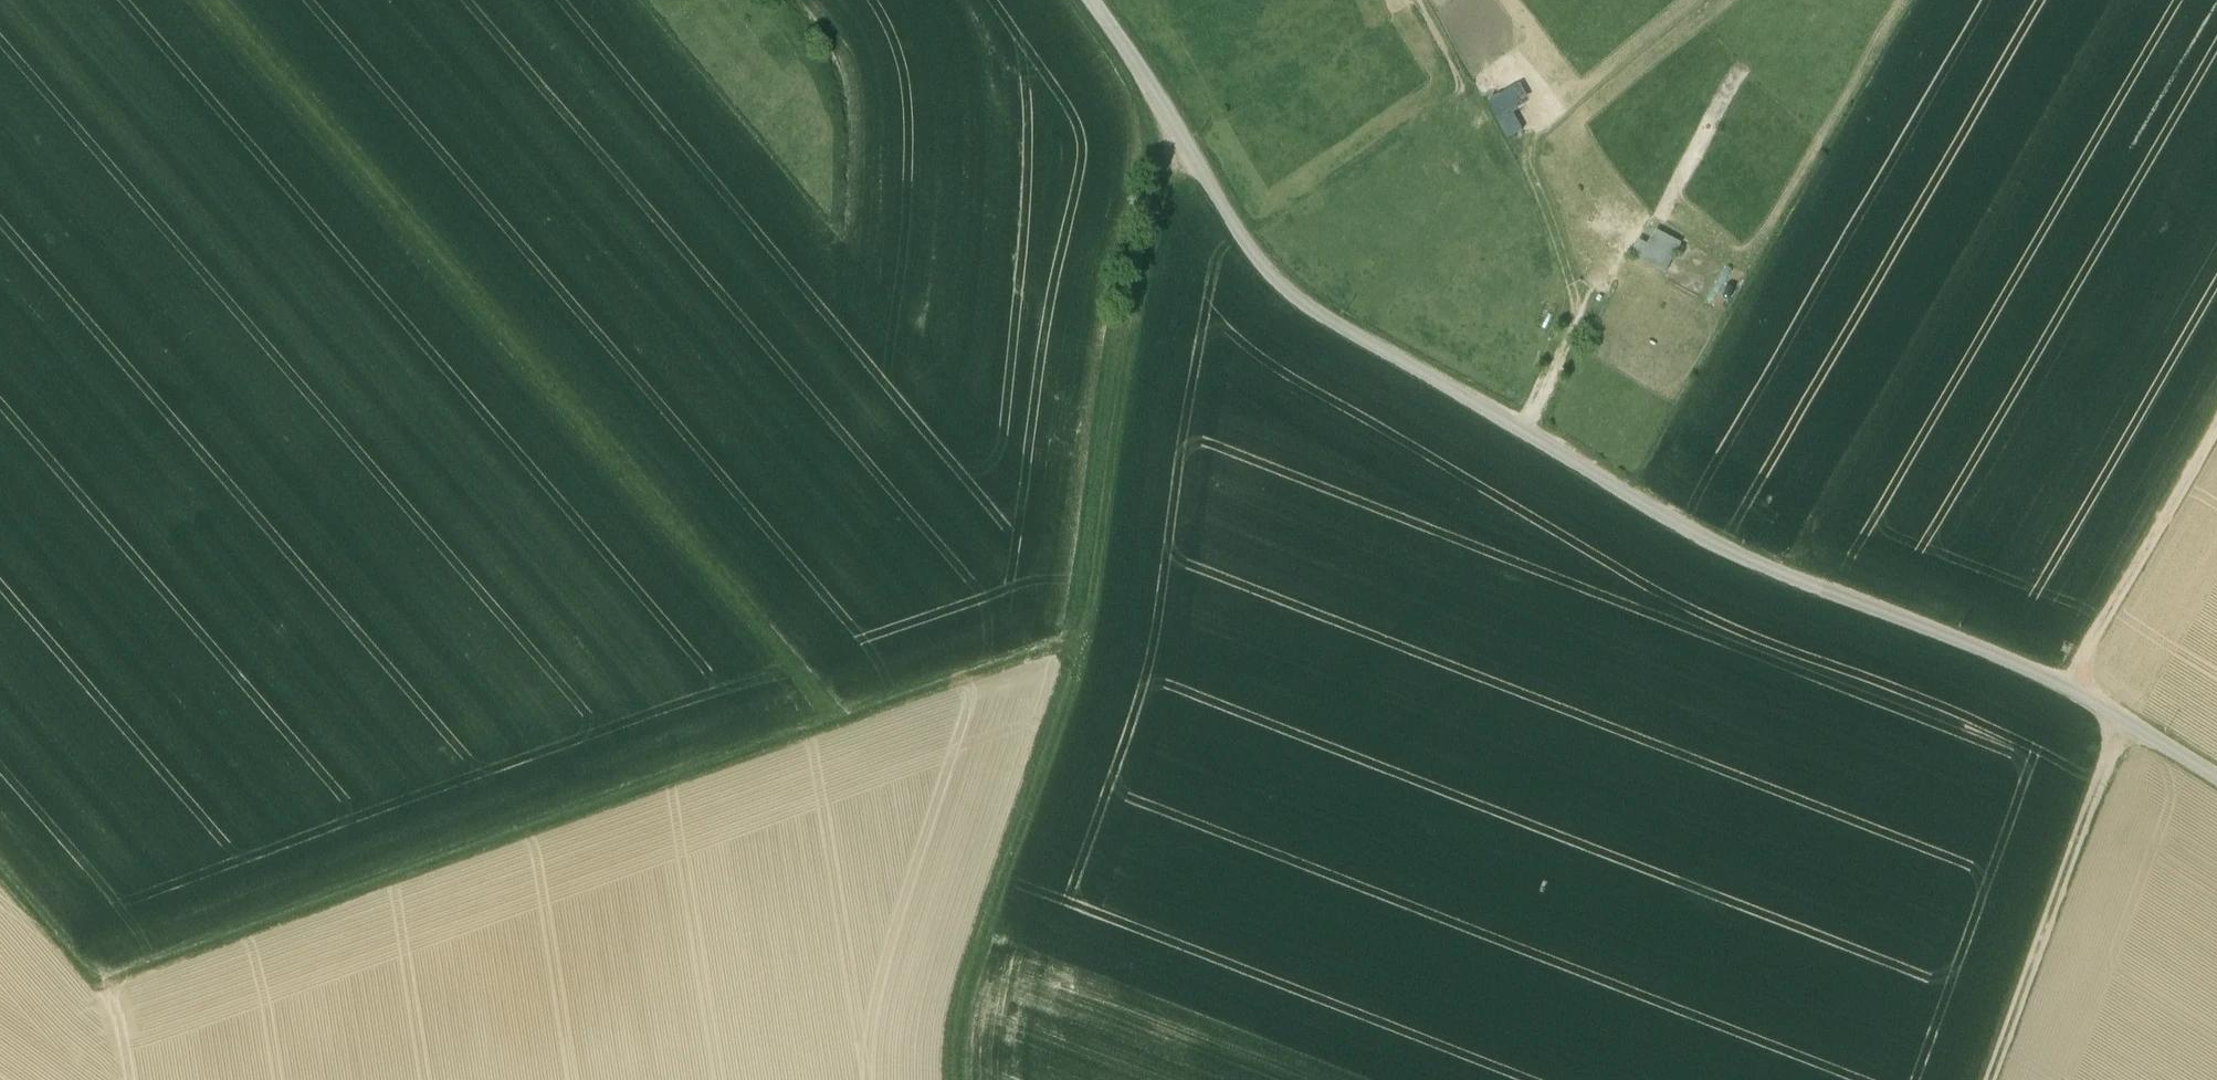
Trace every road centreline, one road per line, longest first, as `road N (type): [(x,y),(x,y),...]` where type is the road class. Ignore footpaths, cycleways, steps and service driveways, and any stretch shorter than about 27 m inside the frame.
road 1 (unclassified): [(2216,776),(2068,687),(1708,541),(1304,290),(1275,261),(1104,0)]
road 2 (track): [(1092,639),(529,824),(148,964),(116,969),(81,954),(0,856)]
road 3 (track): [(1180,121),(1131,367),(1092,639),(968,1030),(964,1079)]
road 4 (track): [(1992,1079),(2117,720)]
road 5 (track): [(2068,687),(2216,432)]
road 6 (track): [(1528,430),(1578,320),(1525,157)]

